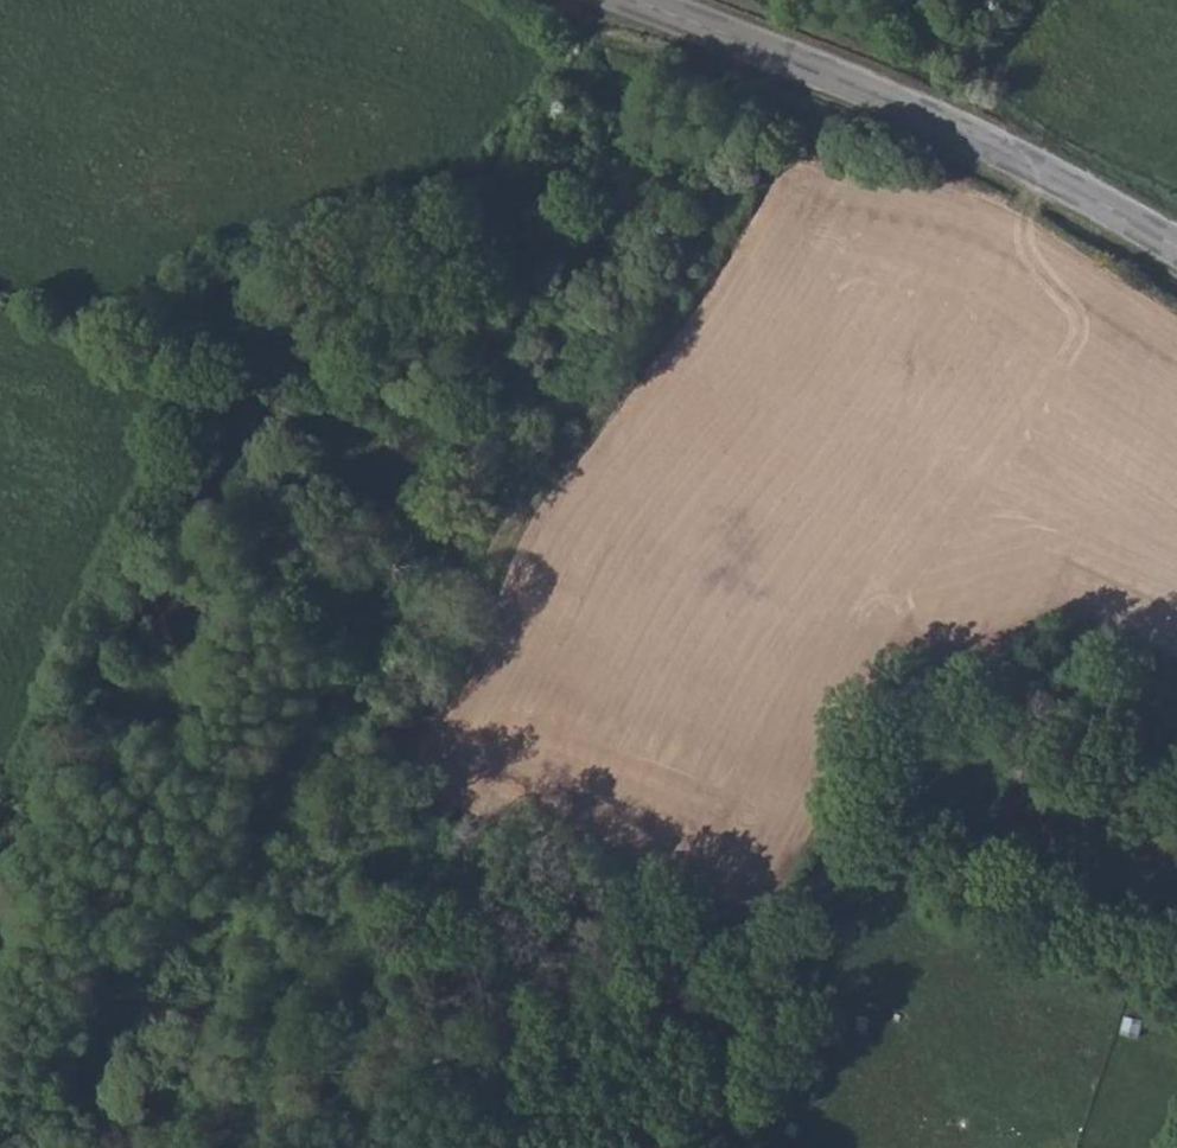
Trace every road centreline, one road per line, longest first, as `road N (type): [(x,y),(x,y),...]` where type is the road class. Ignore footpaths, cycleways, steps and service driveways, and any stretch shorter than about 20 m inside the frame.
road 1 (unclassified): [(632,0),(964,132),(1176,249)]

